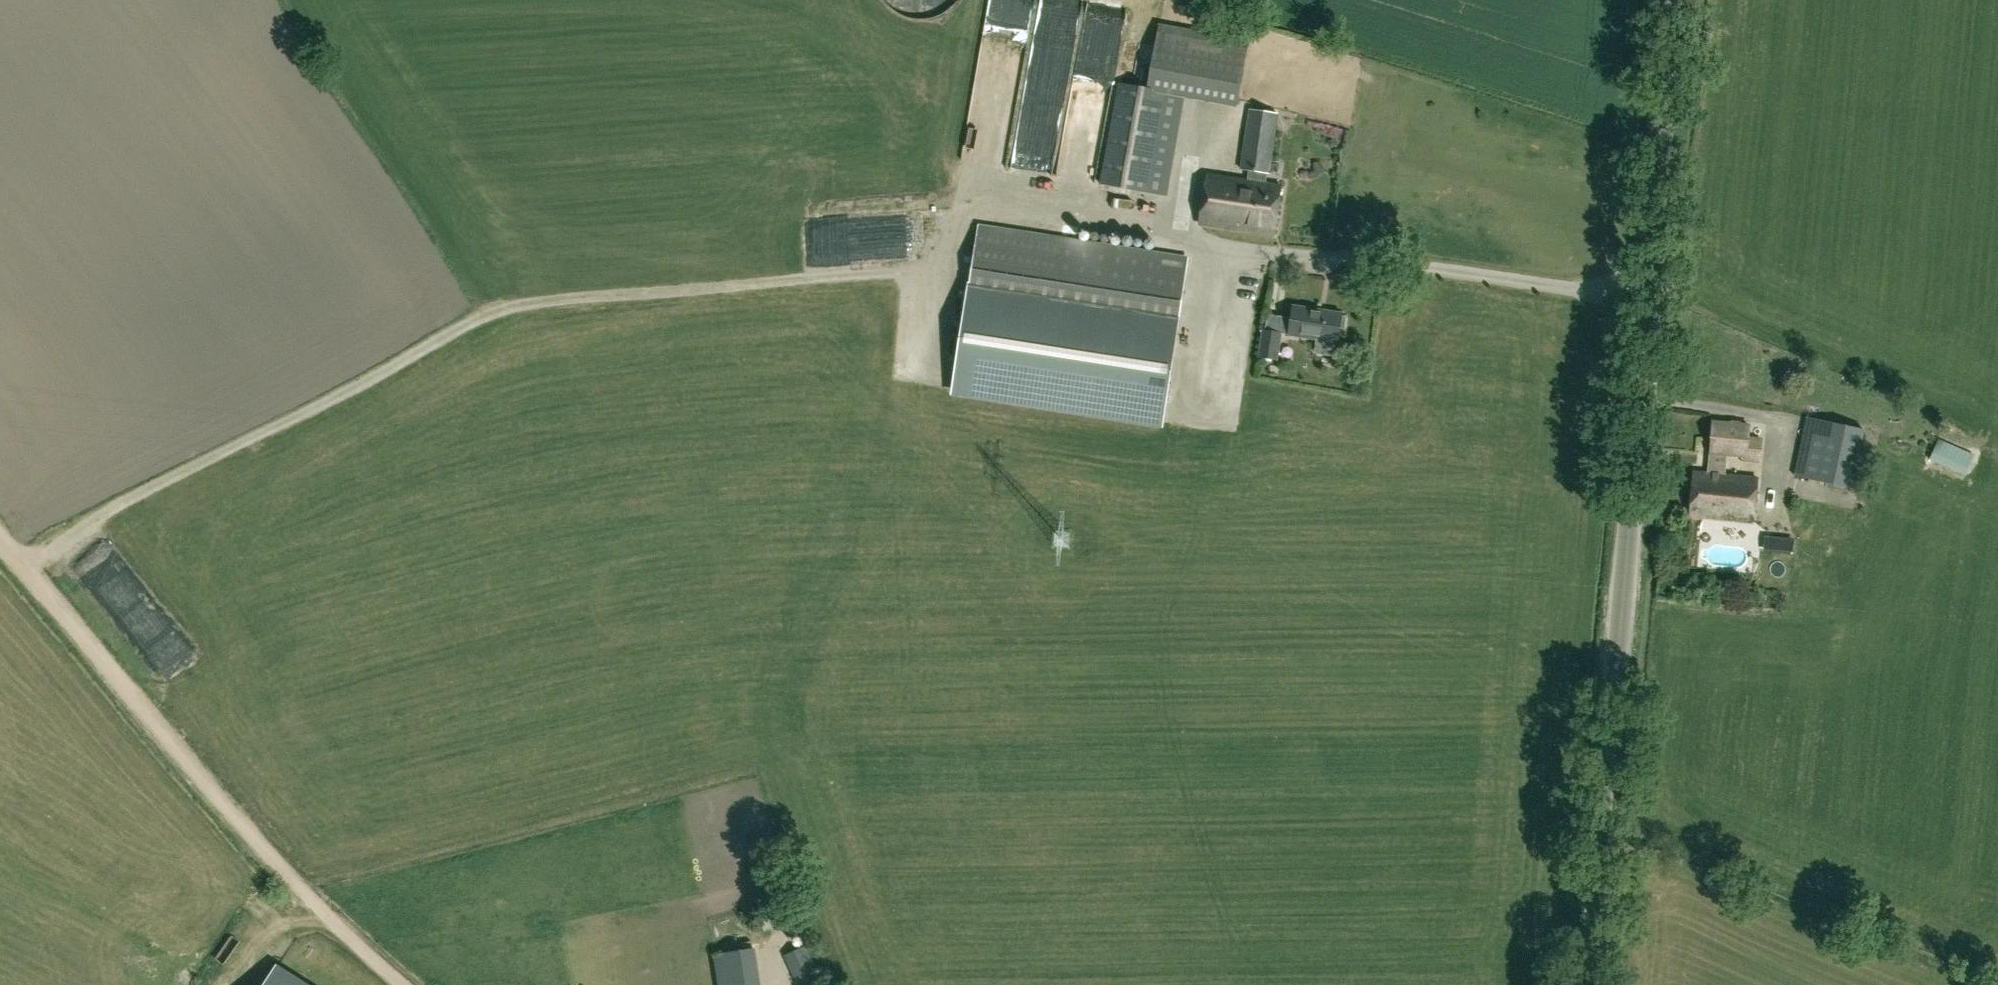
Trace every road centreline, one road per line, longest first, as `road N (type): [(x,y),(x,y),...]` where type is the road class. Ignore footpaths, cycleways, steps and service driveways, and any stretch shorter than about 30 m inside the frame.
road 1 (track): [(22,565),(488,308),(931,266),(982,194),(1157,222),(1203,245)]
road 2 (tertiary): [(1589,984),(1676,0)]
road 3 (track): [(392,984),(338,936),(0,538)]

